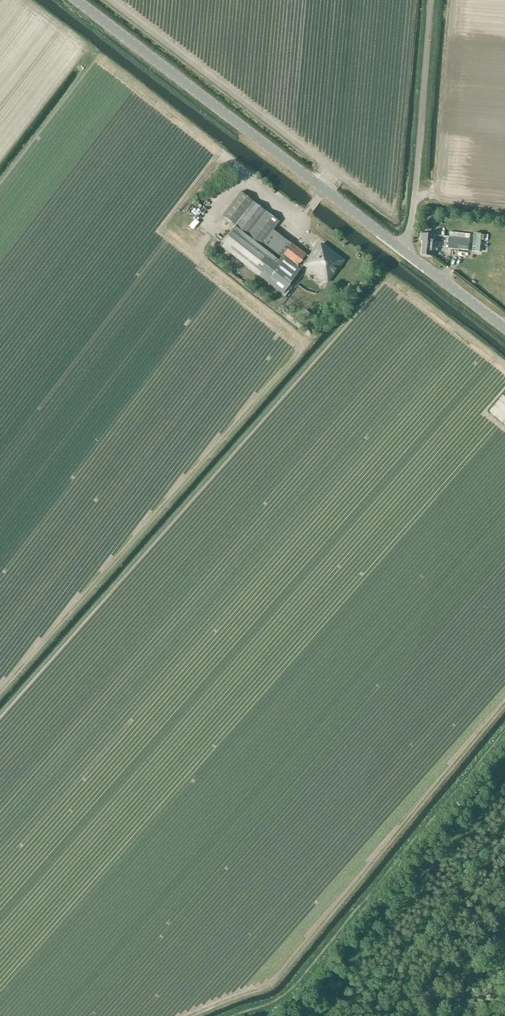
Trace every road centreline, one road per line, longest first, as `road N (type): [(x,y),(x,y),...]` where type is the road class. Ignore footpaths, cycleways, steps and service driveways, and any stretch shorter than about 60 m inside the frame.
road 1 (unclassified): [(409,254),(77,0)]
road 2 (unclassified): [(409,254),(431,0)]
road 3 (unclassified): [(504,328),(409,254)]

